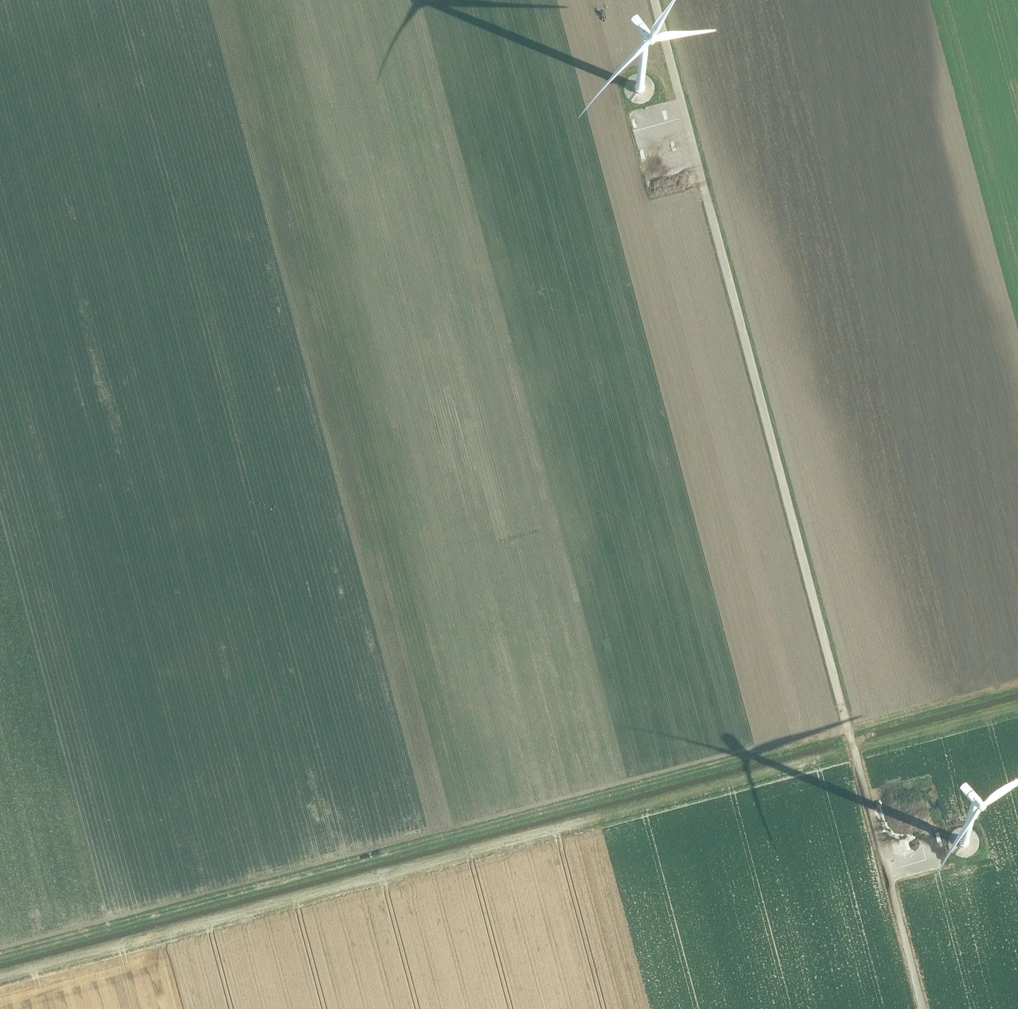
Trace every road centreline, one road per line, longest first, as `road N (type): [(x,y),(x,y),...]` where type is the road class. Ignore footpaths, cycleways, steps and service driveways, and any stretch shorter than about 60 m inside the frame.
road 1 (track): [(656,0),(923,1008)]

